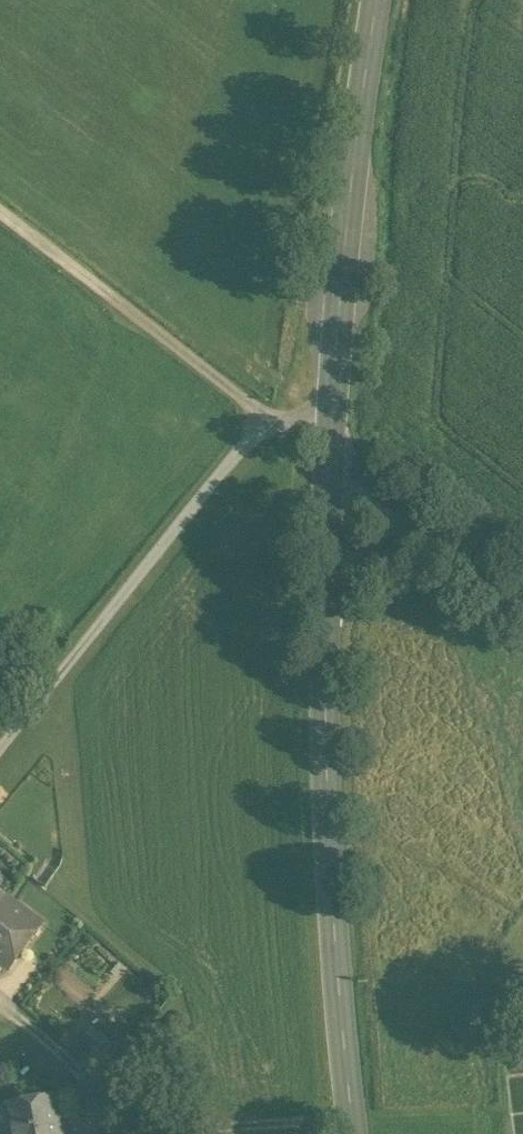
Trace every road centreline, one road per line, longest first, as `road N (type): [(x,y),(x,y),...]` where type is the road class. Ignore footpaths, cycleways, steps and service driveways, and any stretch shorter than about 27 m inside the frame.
road 1 (secondary): [(355,1133),(328,838),(330,593)]
road 2 (secondary): [(331,425),(376,0)]
road 3 (unclassified): [(0,741),(267,417)]
road 4 (unclassified): [(267,417),(0,209)]
road 5 (unclassified): [(451,549),(331,451)]
road 6 (secondary): [(330,593),(331,451)]
road 7 (unclassified): [(330,593),(394,553),(451,549)]

